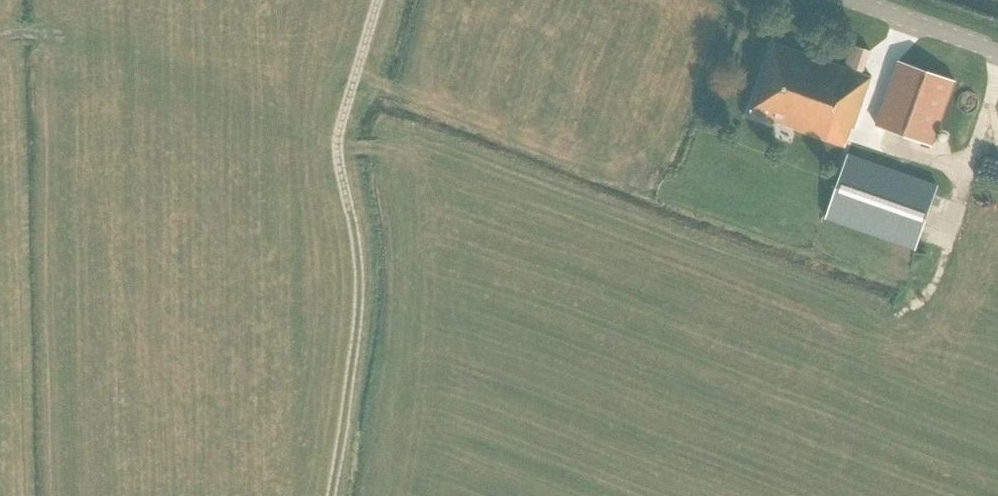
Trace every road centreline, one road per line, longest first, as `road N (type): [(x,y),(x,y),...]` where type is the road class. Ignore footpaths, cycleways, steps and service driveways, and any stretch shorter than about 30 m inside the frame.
road 1 (unclassified): [(997,52),(849,0)]

